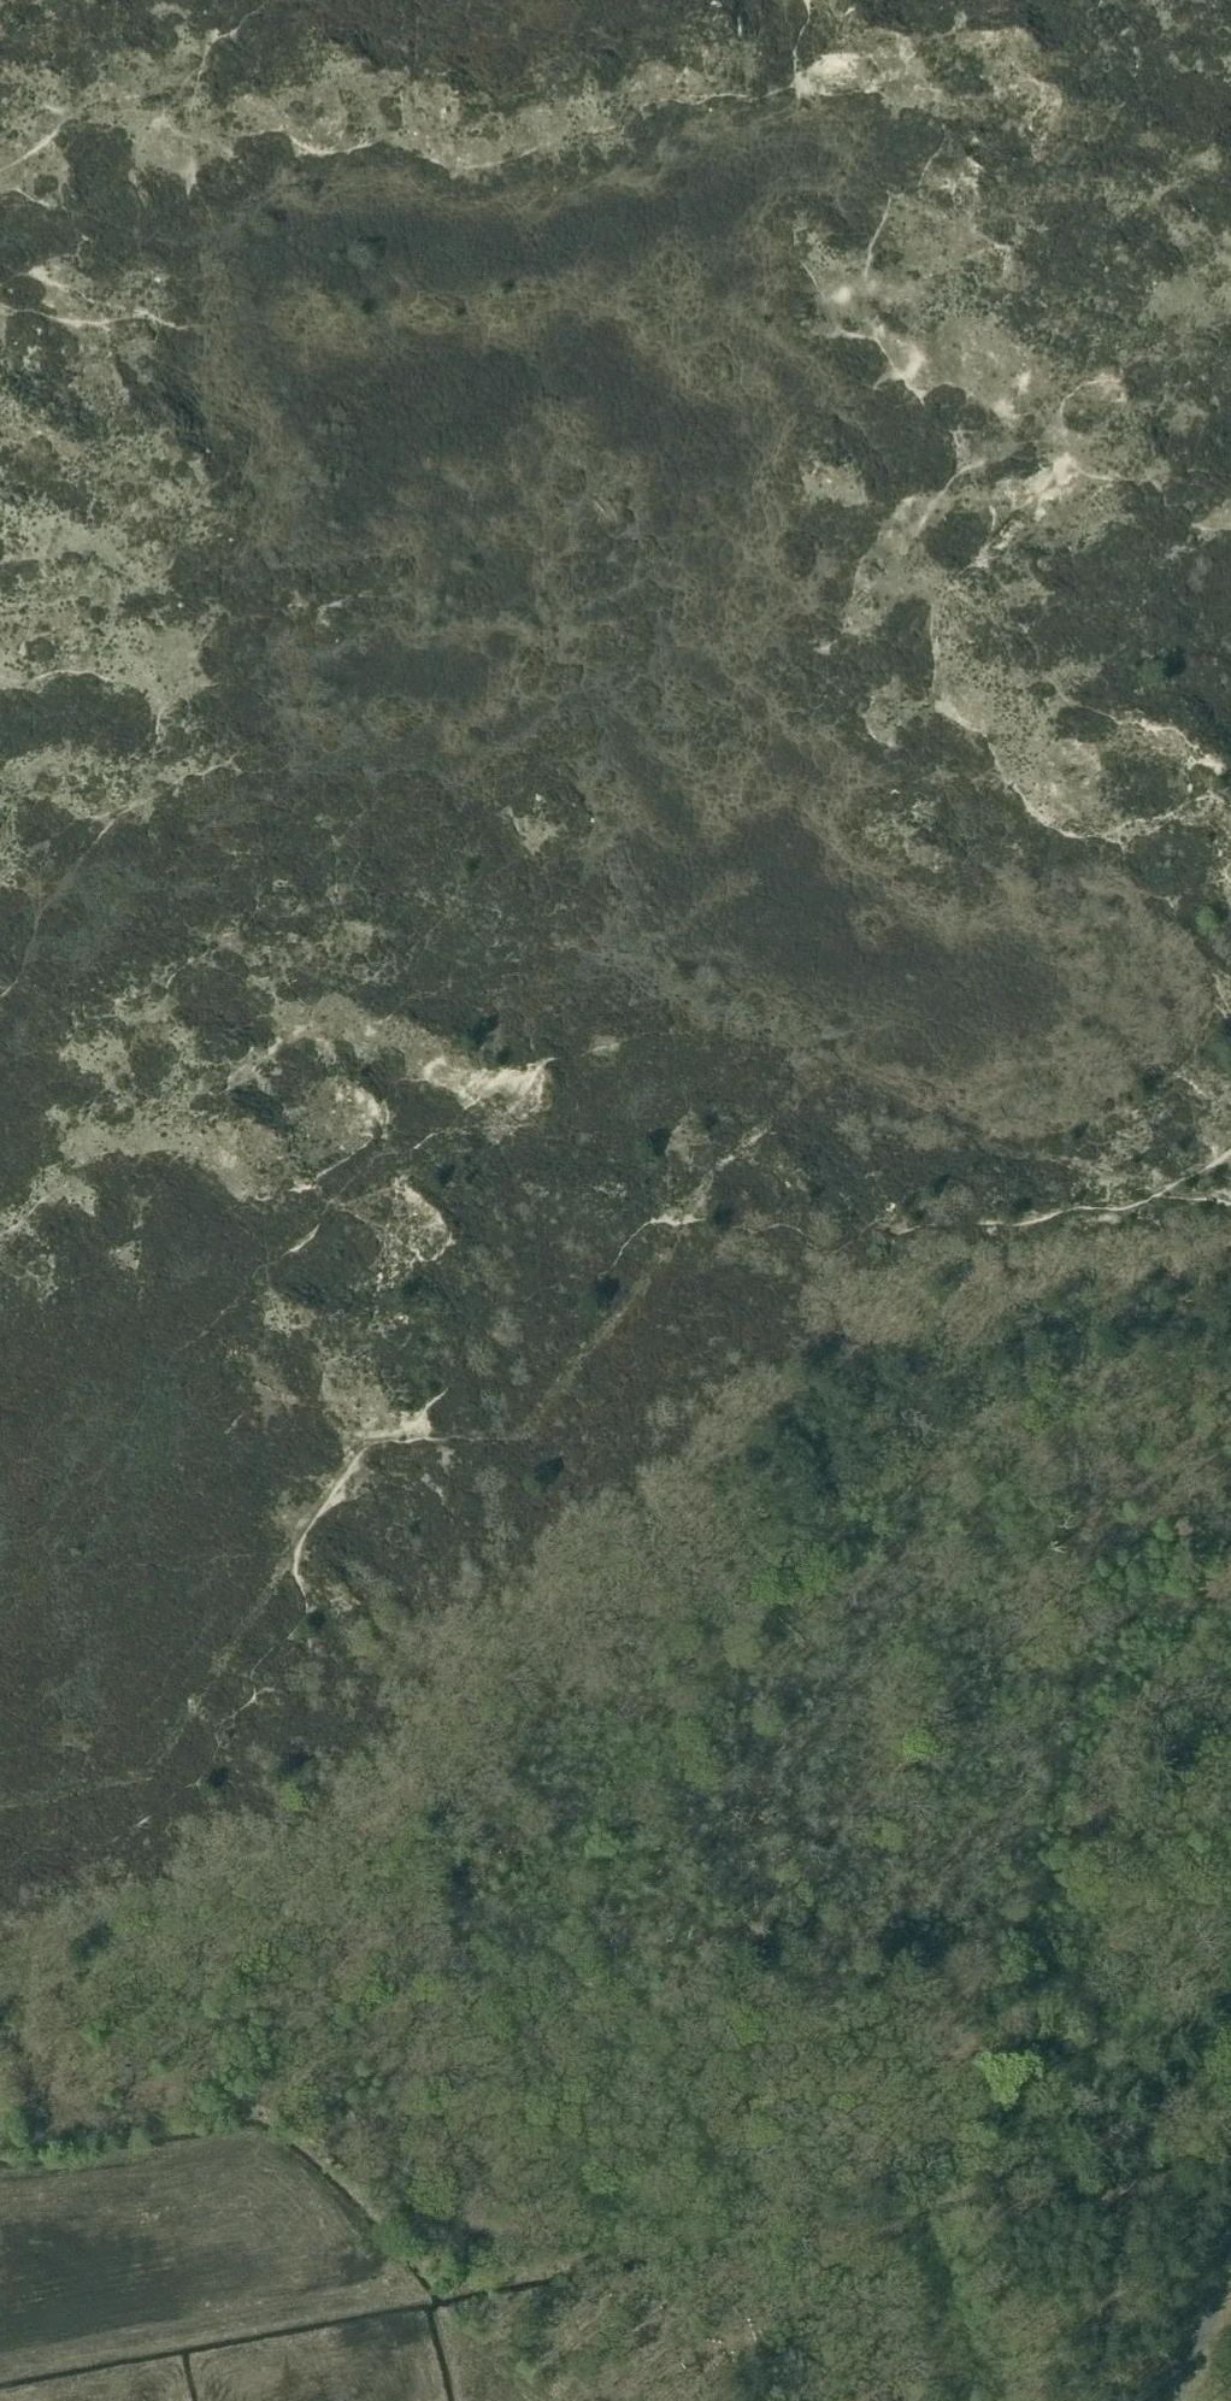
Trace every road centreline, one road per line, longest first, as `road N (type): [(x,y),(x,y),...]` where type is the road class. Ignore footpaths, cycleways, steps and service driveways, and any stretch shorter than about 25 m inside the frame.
road 1 (track): [(0,2366),(343,2298)]
road 2 (tertiary): [(1172,2400),(1230,2265)]

